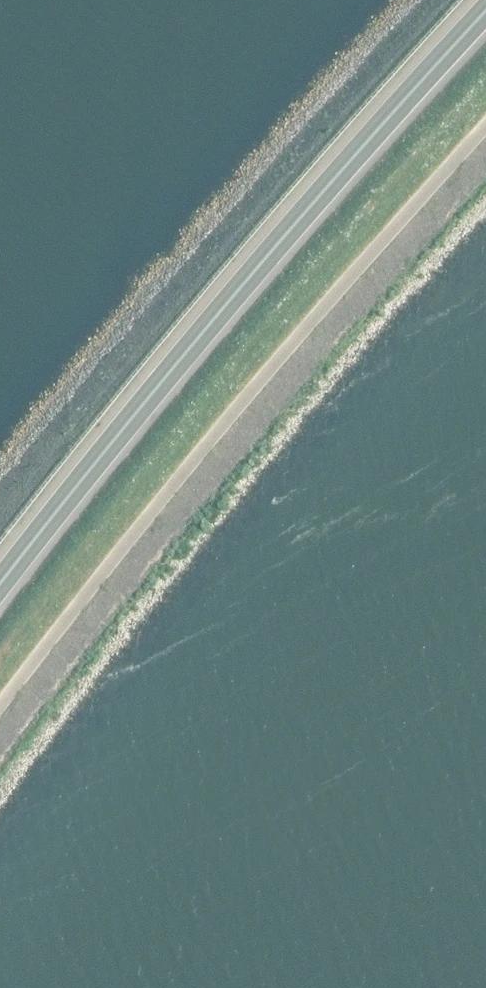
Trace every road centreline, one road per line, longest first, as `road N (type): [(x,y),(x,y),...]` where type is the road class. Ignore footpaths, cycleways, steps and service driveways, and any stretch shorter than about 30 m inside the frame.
road 1 (trunk): [(0,608),(232,321),(485,32)]

